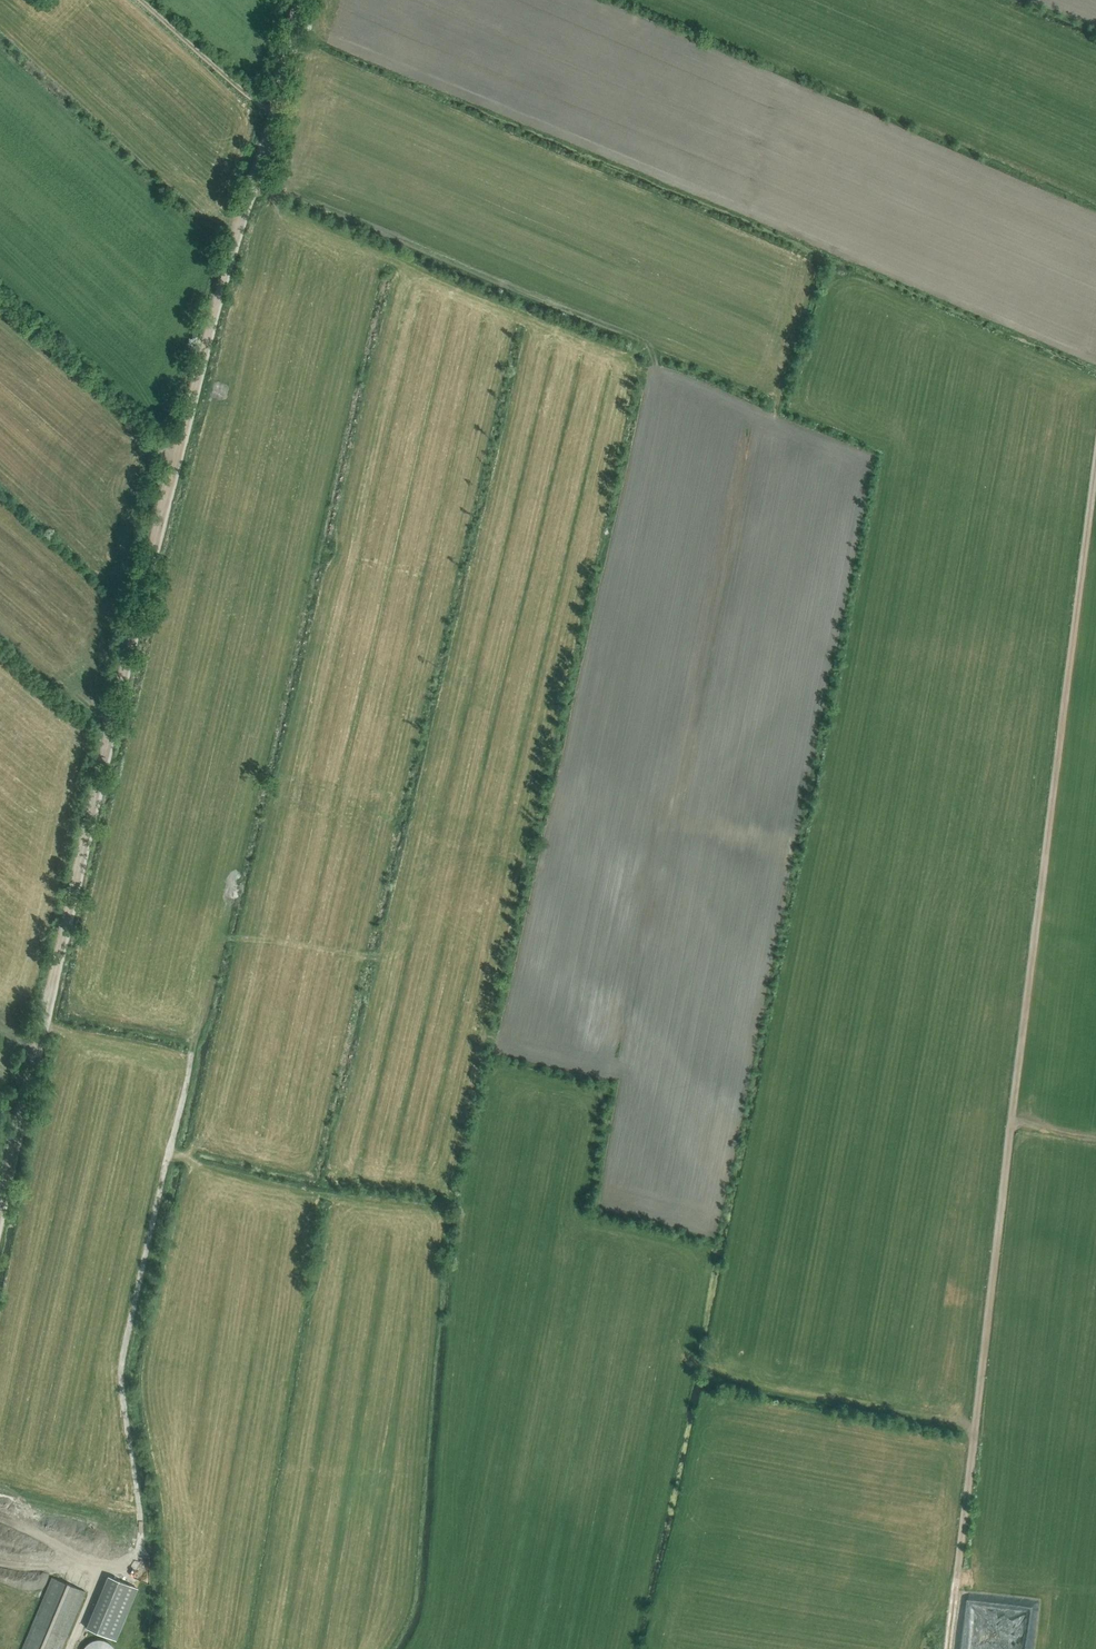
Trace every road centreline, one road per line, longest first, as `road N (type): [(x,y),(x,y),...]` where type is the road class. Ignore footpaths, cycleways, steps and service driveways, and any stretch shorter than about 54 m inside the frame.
road 1 (track): [(298,0),(160,516),(0,1225)]

